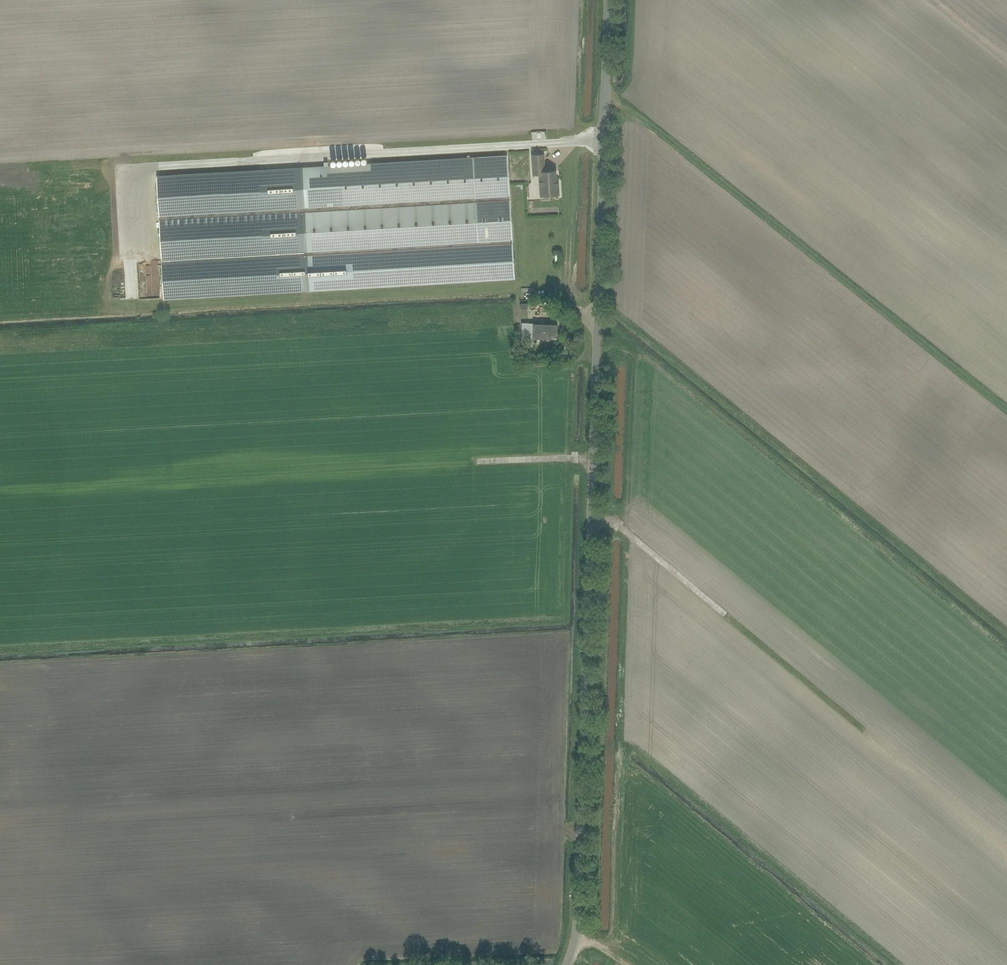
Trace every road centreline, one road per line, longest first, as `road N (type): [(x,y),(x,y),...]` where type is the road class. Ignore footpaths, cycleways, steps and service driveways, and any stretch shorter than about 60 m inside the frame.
road 1 (residential): [(567,964),(577,930),(609,0)]

